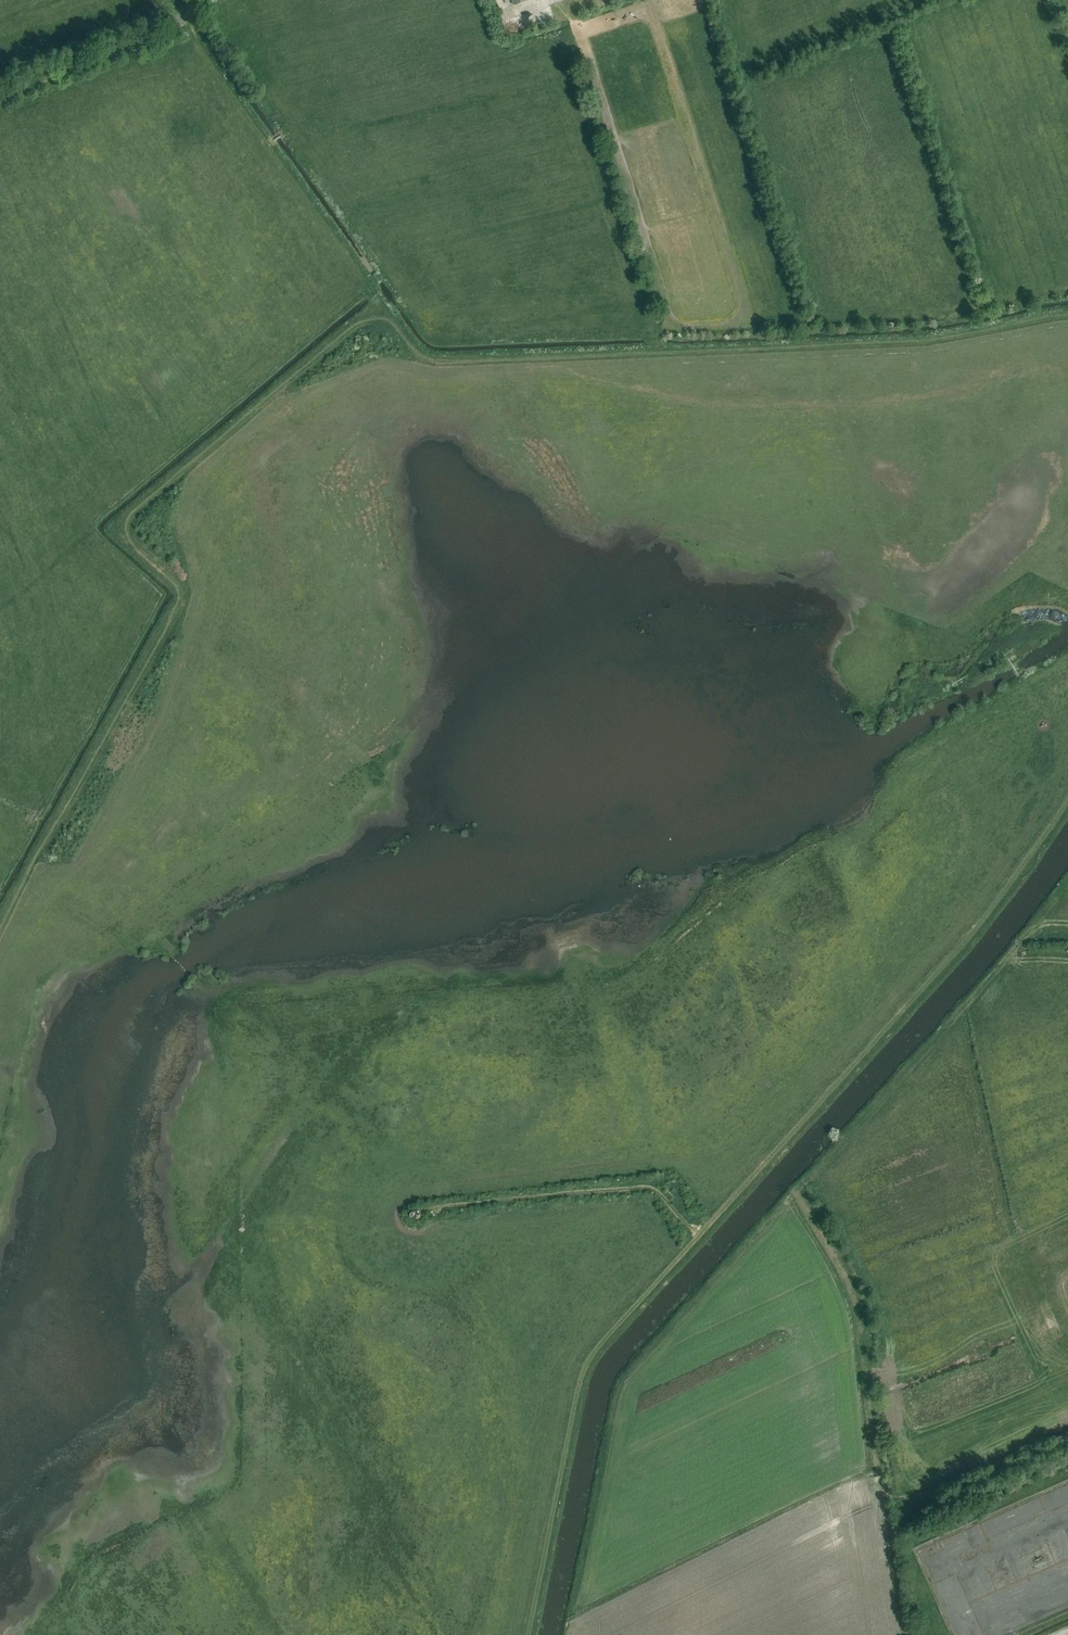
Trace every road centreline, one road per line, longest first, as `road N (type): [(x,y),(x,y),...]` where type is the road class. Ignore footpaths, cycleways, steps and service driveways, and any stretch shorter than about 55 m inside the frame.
road 1 (unclassified): [(0,94),(166,29),(198,0)]

